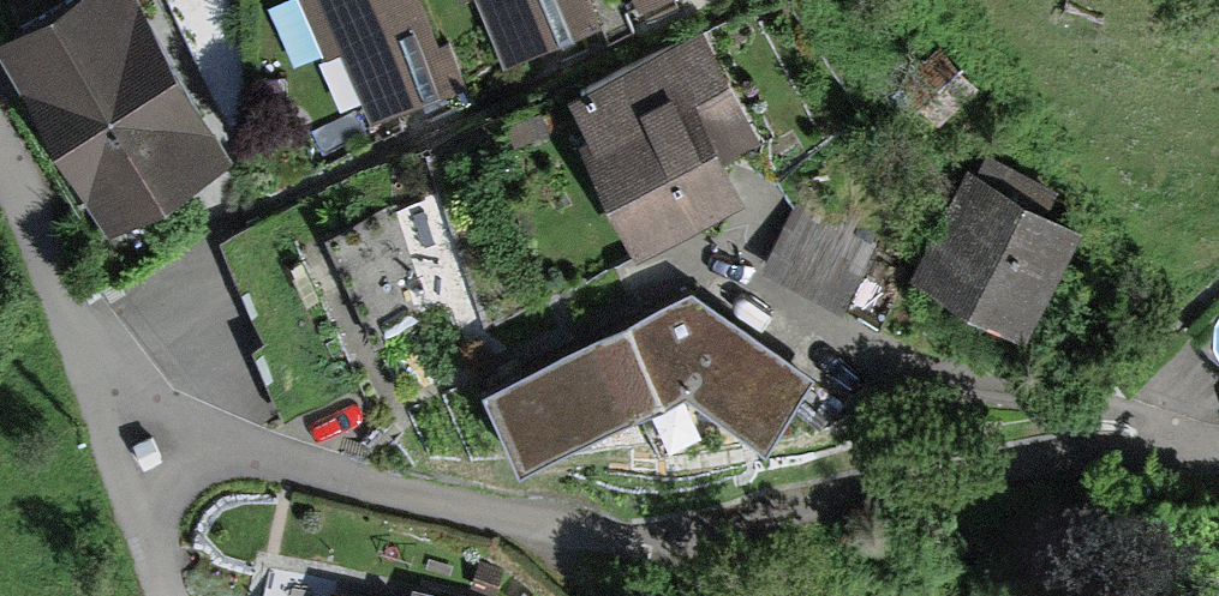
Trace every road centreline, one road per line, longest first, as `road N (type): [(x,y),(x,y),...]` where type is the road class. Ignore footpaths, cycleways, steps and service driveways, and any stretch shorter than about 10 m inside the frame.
road 1 (residential): [(213,444),(552,515),(675,525),(827,473),(987,439),(1218,448)]
road 2 (residential): [(0,147),(39,223),(98,400)]
road 3 (residential): [(147,535),(98,400)]
road 4 (residential): [(98,400),(213,444)]

